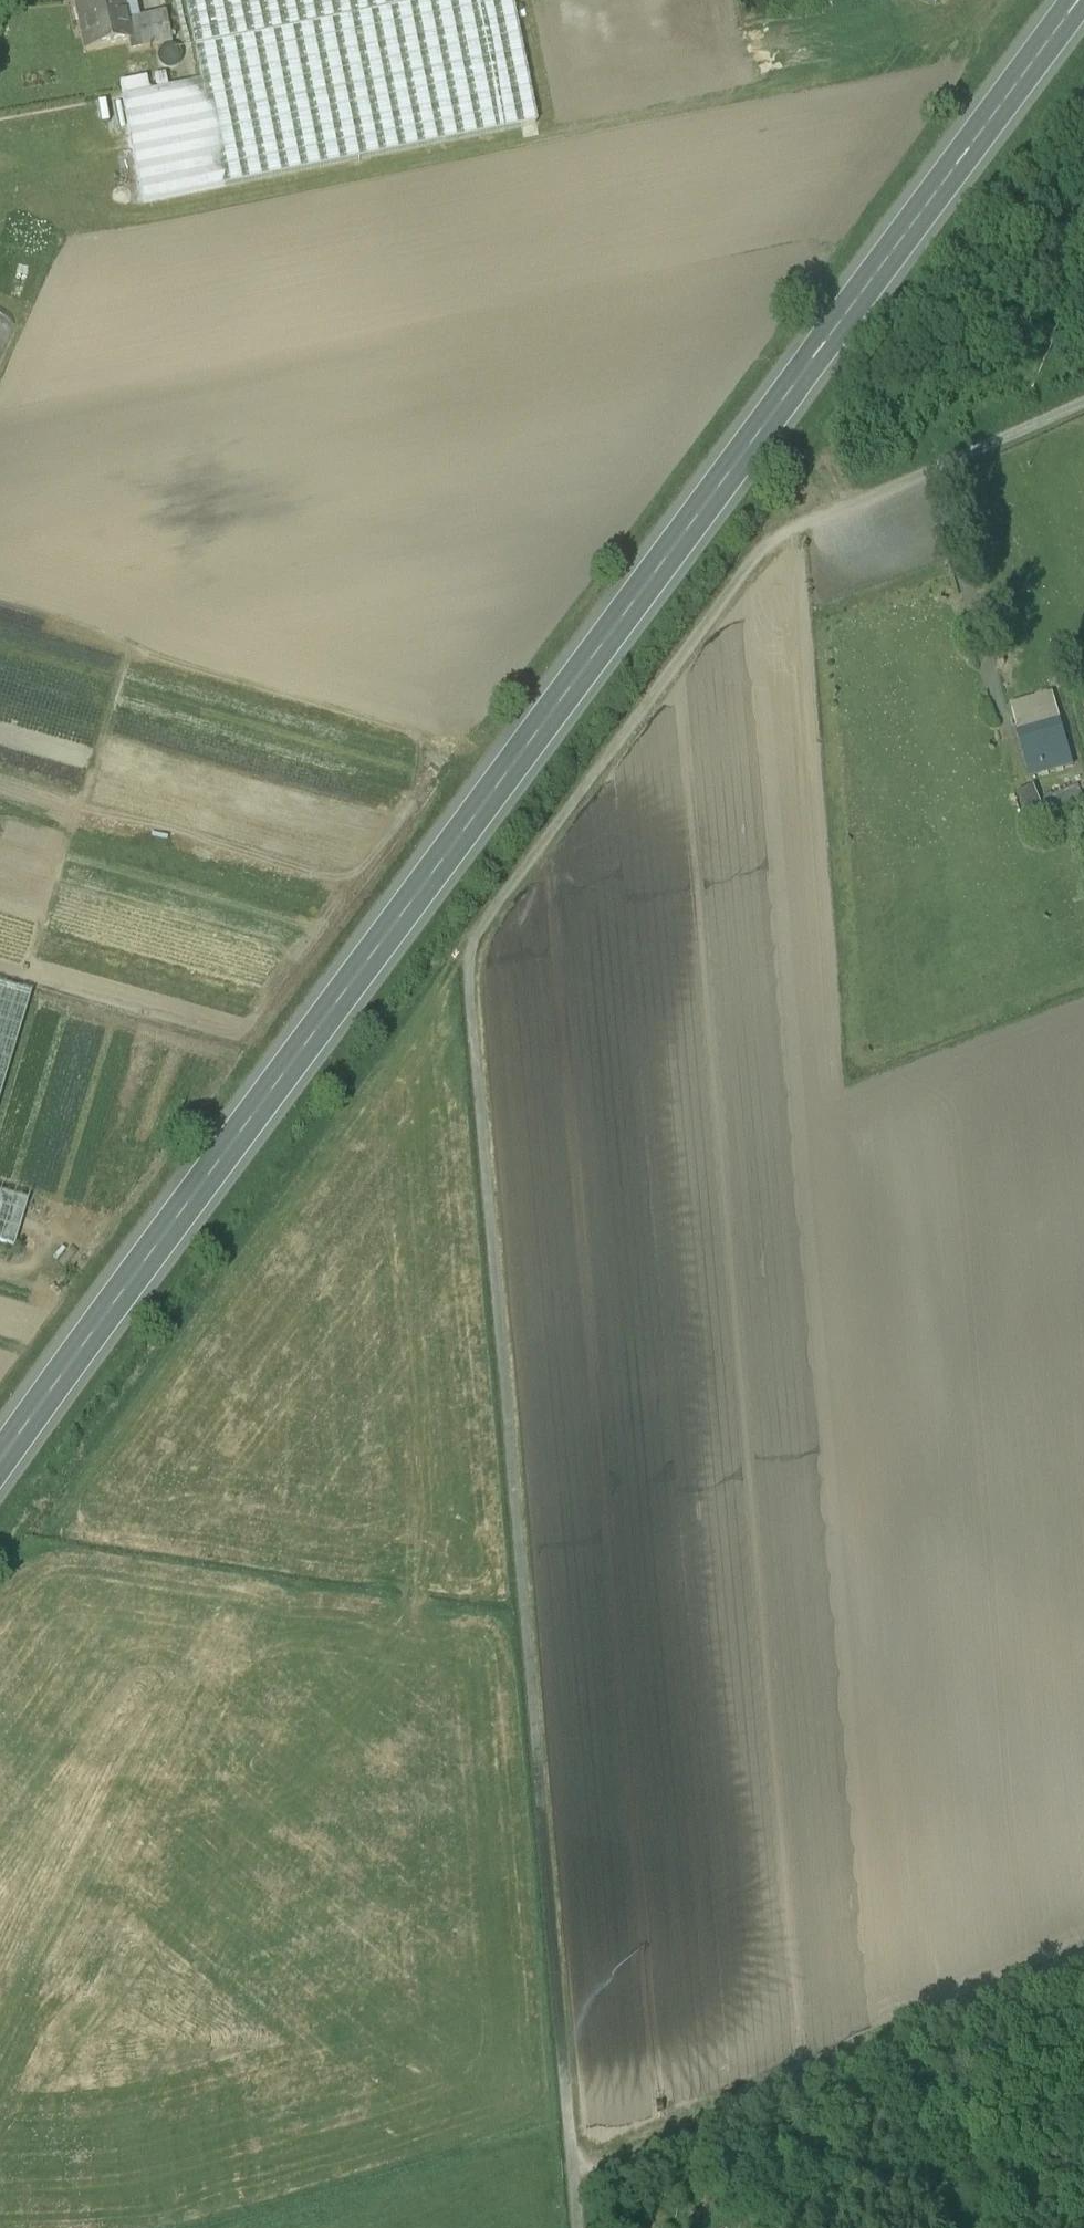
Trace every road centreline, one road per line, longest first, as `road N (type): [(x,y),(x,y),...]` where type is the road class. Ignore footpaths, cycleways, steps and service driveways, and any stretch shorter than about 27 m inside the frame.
road 1 (primary): [(0,1463),(1080,0)]
road 2 (track): [(1083,1948),(568,2176),(573,2227)]

